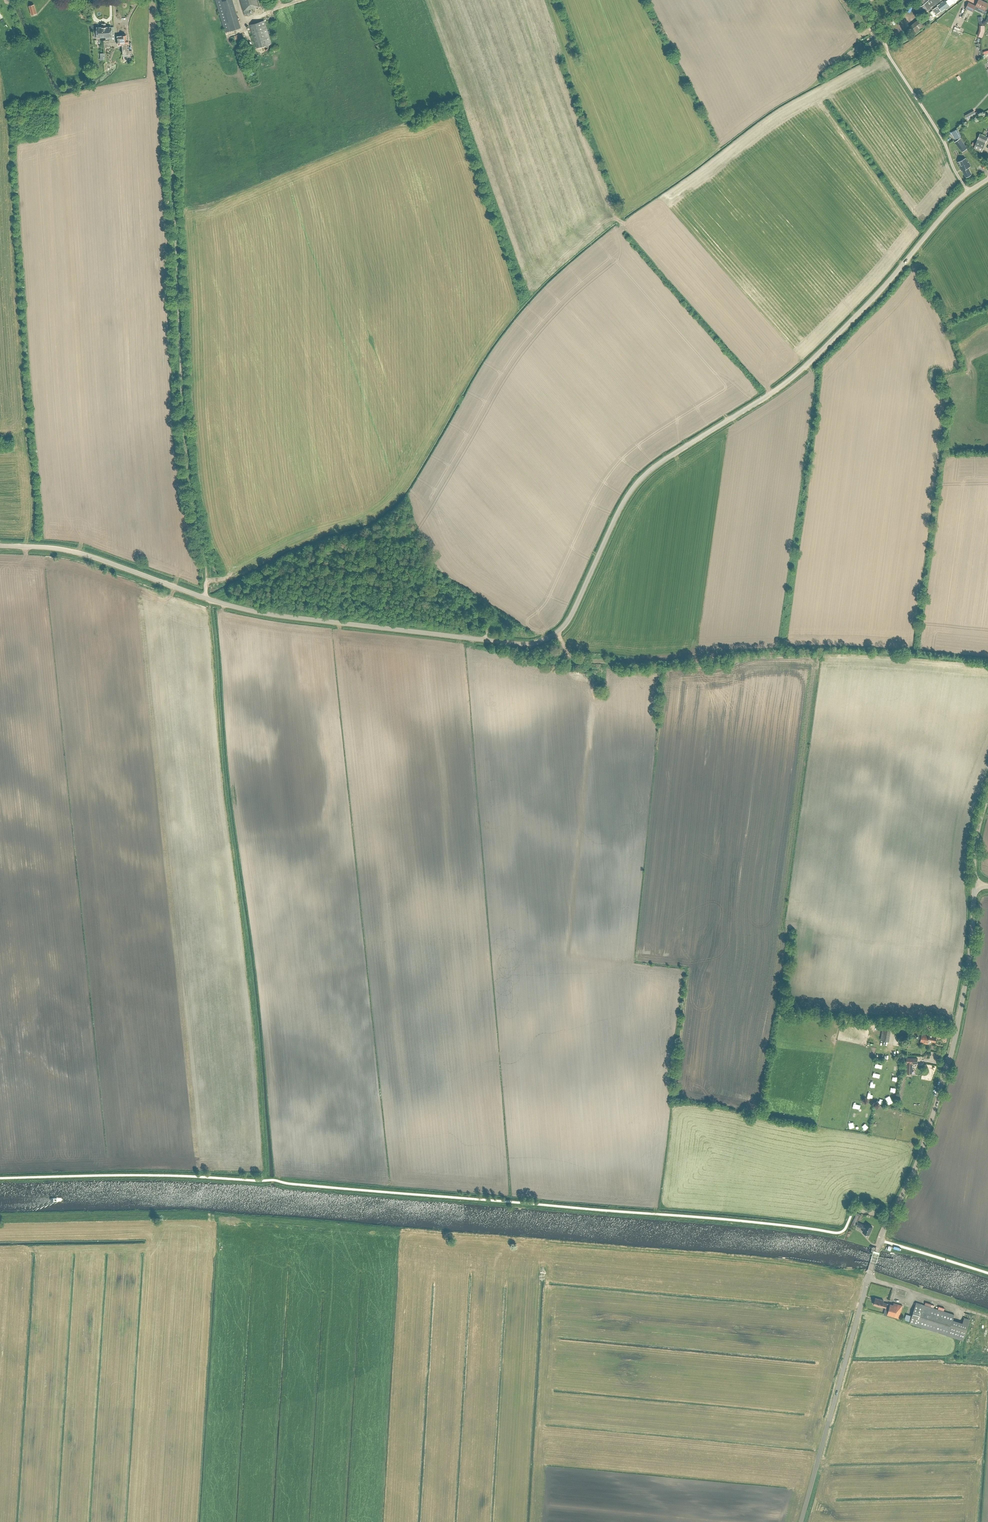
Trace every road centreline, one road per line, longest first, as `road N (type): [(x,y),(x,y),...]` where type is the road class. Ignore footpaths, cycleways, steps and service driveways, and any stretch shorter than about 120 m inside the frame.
road 1 (unclassified): [(0,545),(79,552),(267,613),(539,642),(569,620),(642,477),(793,377),(968,191)]
road 2 (track): [(0,1215),(311,1223),(726,1257),(868,1278)]
road 3 (track): [(158,0),(183,412),(204,597)]
road 4 (unclassified): [(890,1217),(918,1160),(953,1044),(974,884)]
road 5 (unclassified): [(801,1521),(890,1217)]
road 6 (unclassified): [(968,191),(886,47)]
road 7 (track): [(556,633),(576,659),(690,656),(698,667)]

